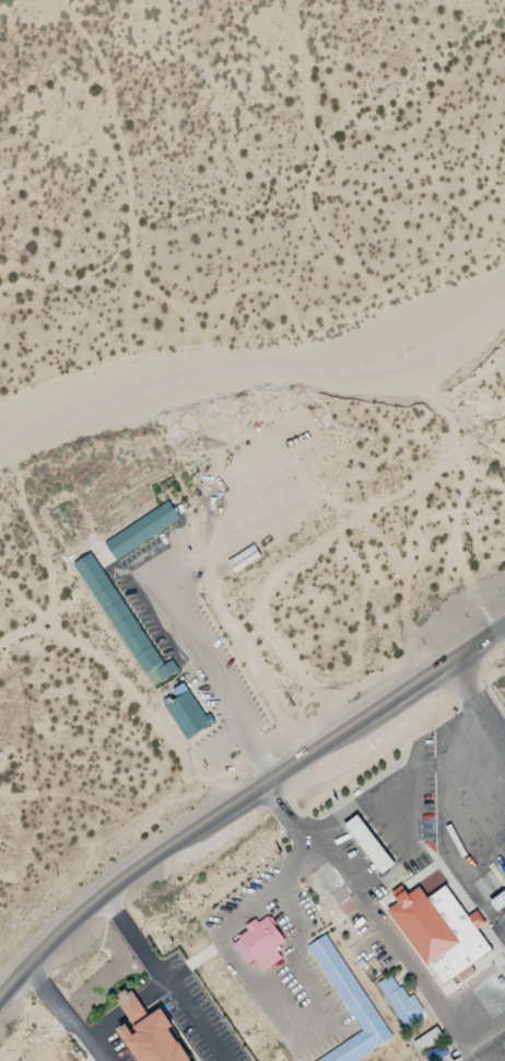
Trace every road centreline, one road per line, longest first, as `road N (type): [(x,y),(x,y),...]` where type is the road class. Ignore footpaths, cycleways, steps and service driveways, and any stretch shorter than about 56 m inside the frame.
road 1 (secondary): [(504,625),(136,868),(0,996)]

